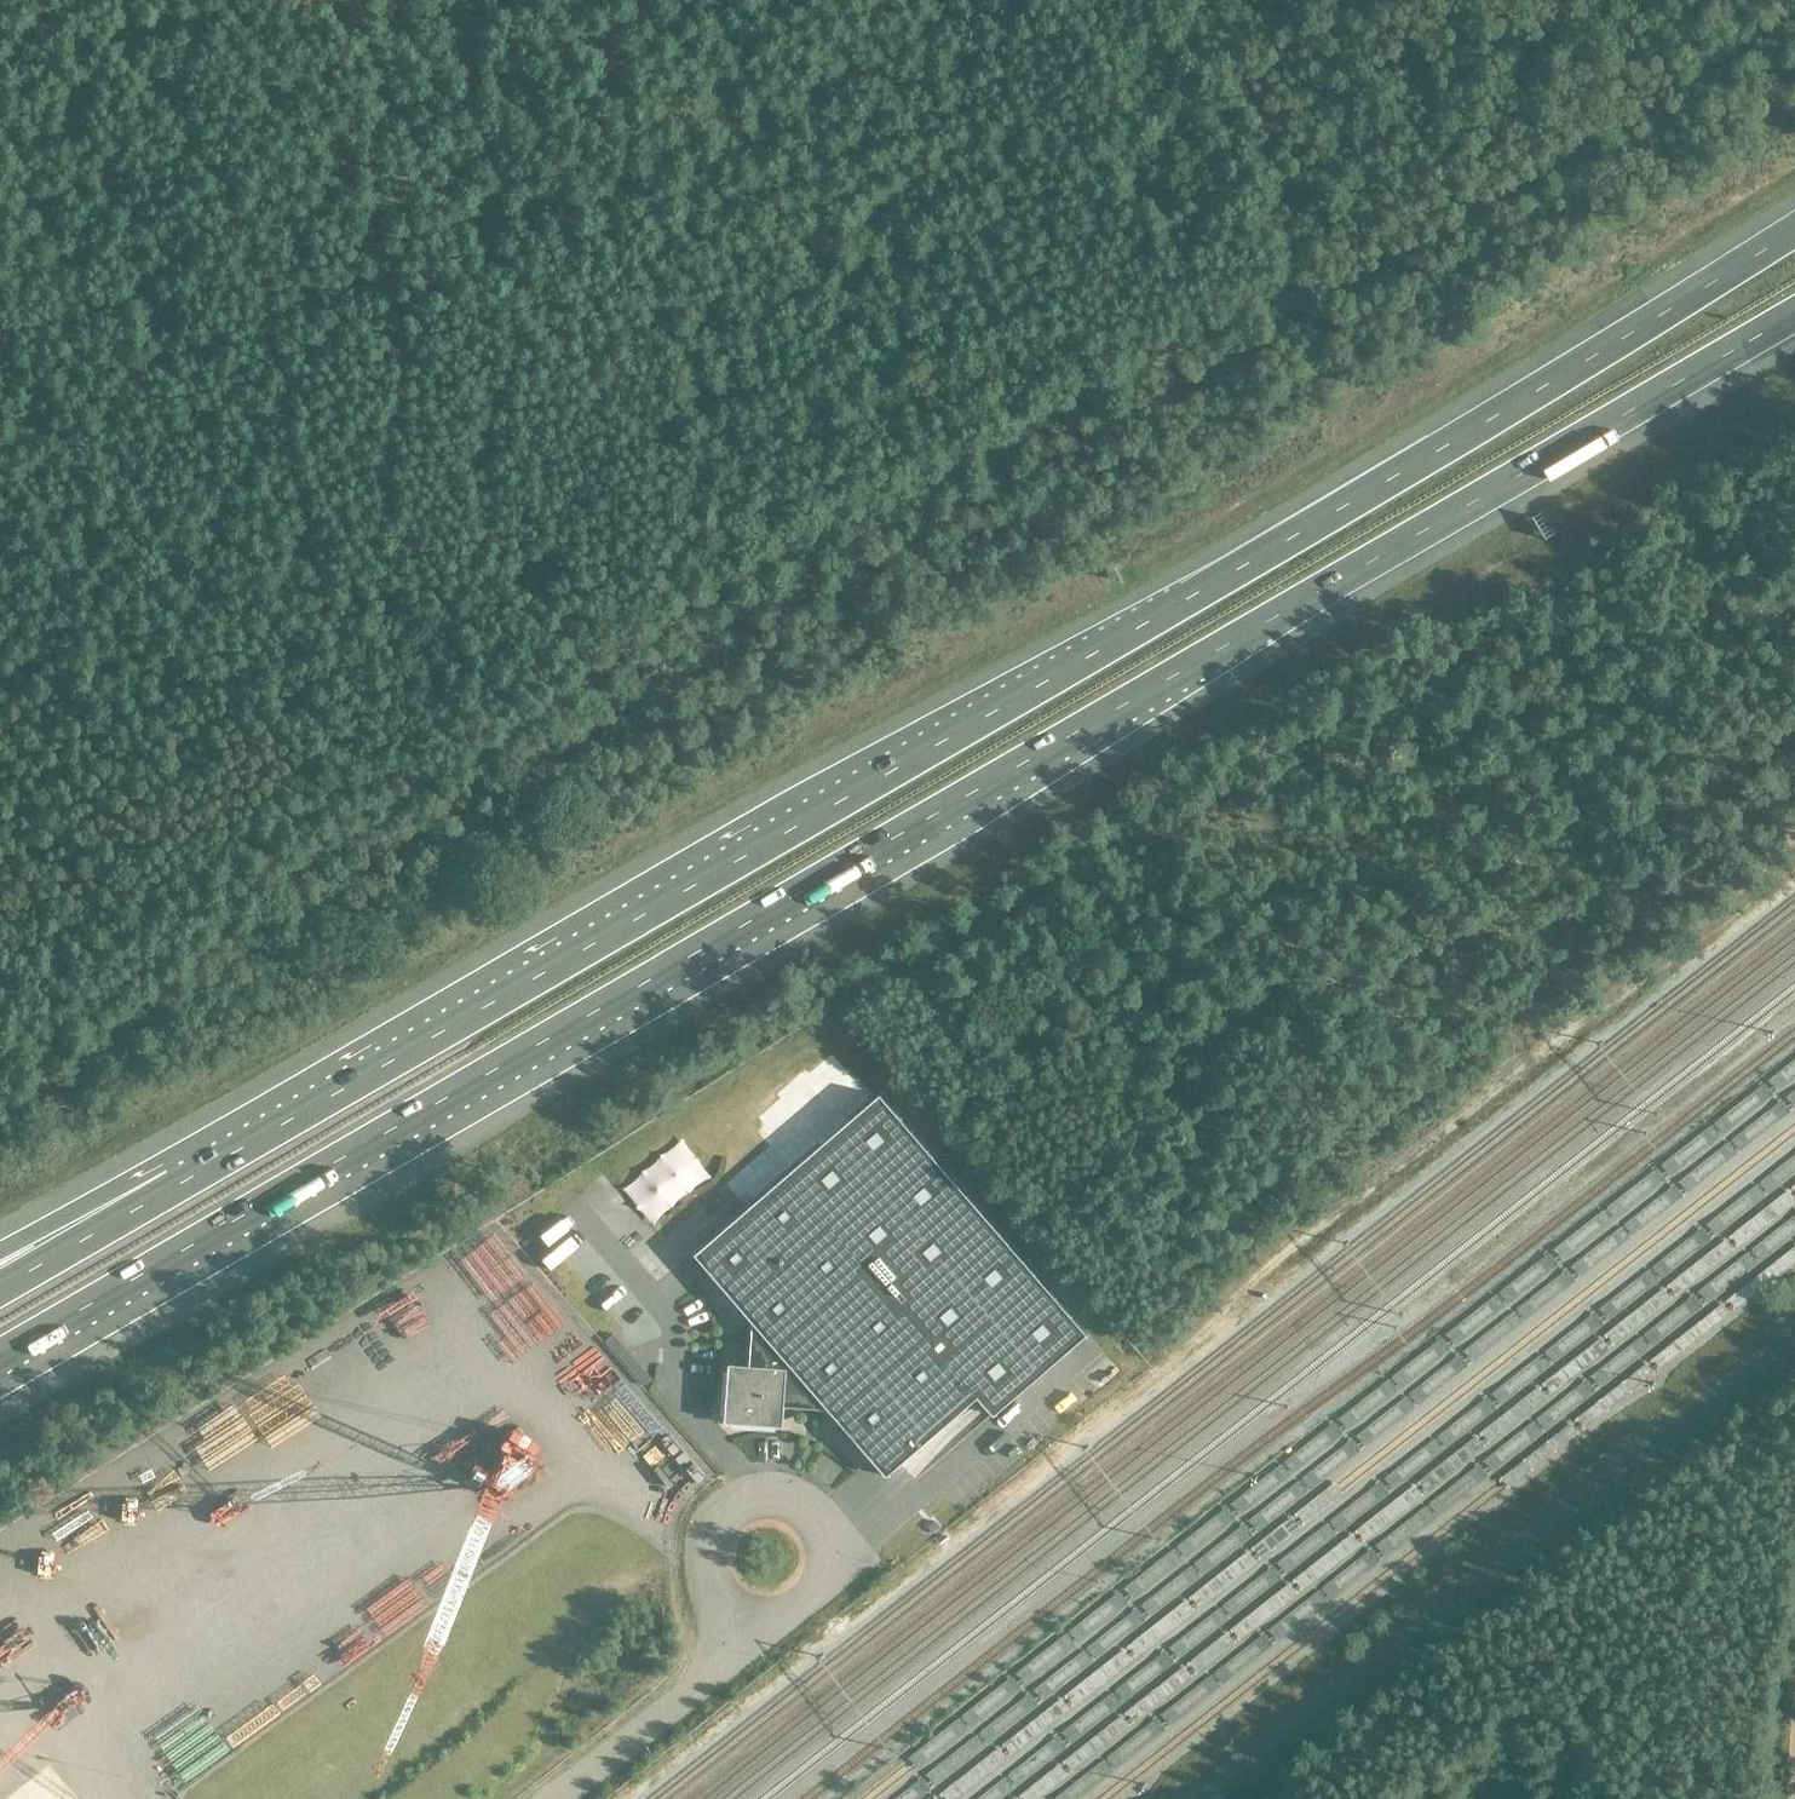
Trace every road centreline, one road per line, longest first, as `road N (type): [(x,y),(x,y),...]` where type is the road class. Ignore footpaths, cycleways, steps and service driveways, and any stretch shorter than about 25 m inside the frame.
road 1 (motorway): [(0,1359),(1794,316)]
road 2 (motorway): [(1794,229),(1189,599),(175,1188)]
road 3 (track): [(1208,0),(1273,140),(1294,279)]
road 4 (unclassified): [(558,1798),(729,1664),(757,1615)]
road 5 (motorway): [(175,1188),(0,1289)]
road 6 (motorway): [(175,1188),(0,1266)]
road 7 (unclassified): [(786,1502),(767,1498),(730,1511),(710,1543),(708,1562),(724,1597),(757,1615)]
road 8 (unclassified): [(757,1615),(777,1615),(810,1597),(826,1562),(816,1525),(786,1502)]

